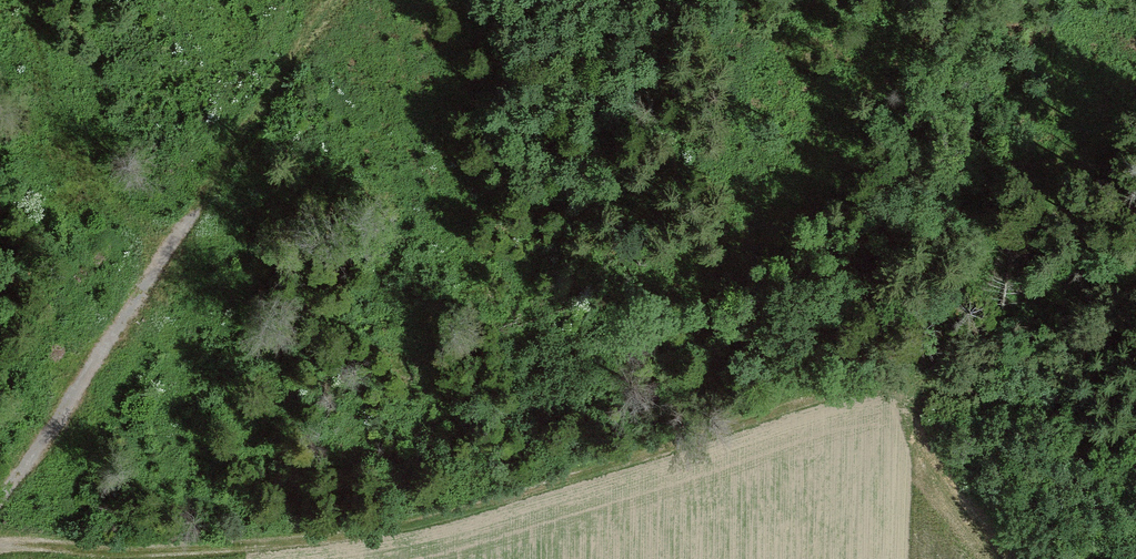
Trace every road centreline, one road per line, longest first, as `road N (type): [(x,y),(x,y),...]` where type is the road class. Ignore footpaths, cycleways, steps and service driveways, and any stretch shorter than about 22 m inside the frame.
road 1 (track): [(925,383),(859,383),(408,516),(294,536),(0,547)]
road 2 (track): [(0,500),(337,0)]
road 3 (track): [(925,383),(1067,412),(1135,447)]

